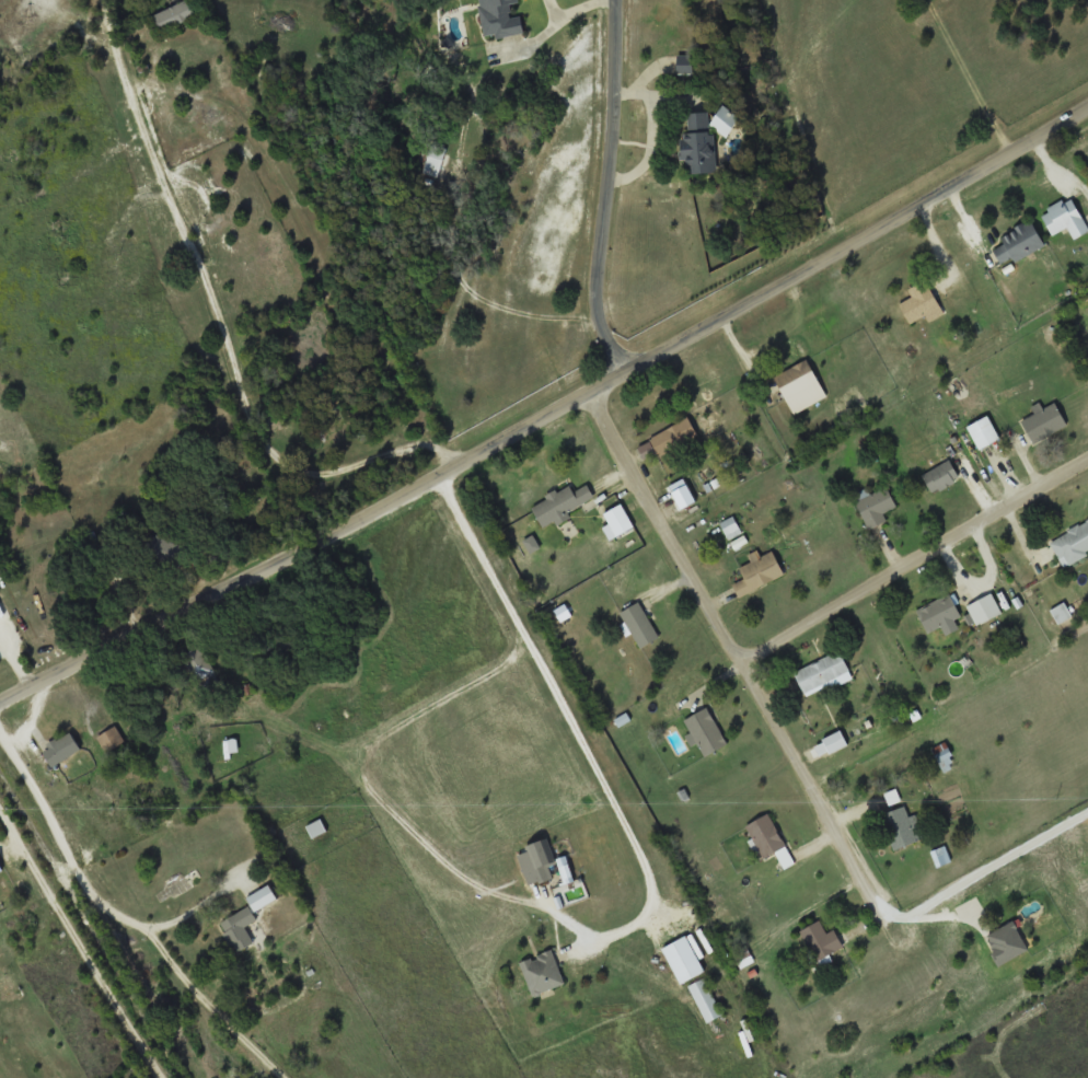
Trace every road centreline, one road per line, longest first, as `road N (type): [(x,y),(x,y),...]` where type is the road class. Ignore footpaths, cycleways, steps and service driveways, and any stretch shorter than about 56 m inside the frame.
road 1 (residential): [(0,704),(240,558),(598,385),(1087,112)]
road 2 (residential): [(472,443),(350,459),(294,477),(244,414),(205,244),(154,149),(112,0)]
road 3 (residential): [(598,385),(853,857)]
road 4 (residential): [(0,724),(61,826),(209,1001),(286,1077)]
road 5 (residential): [(745,659),(1087,458)]
road 6 (residential): [(623,371),(598,305),(616,0)]
road 7 (residential): [(0,796),(164,1077)]

